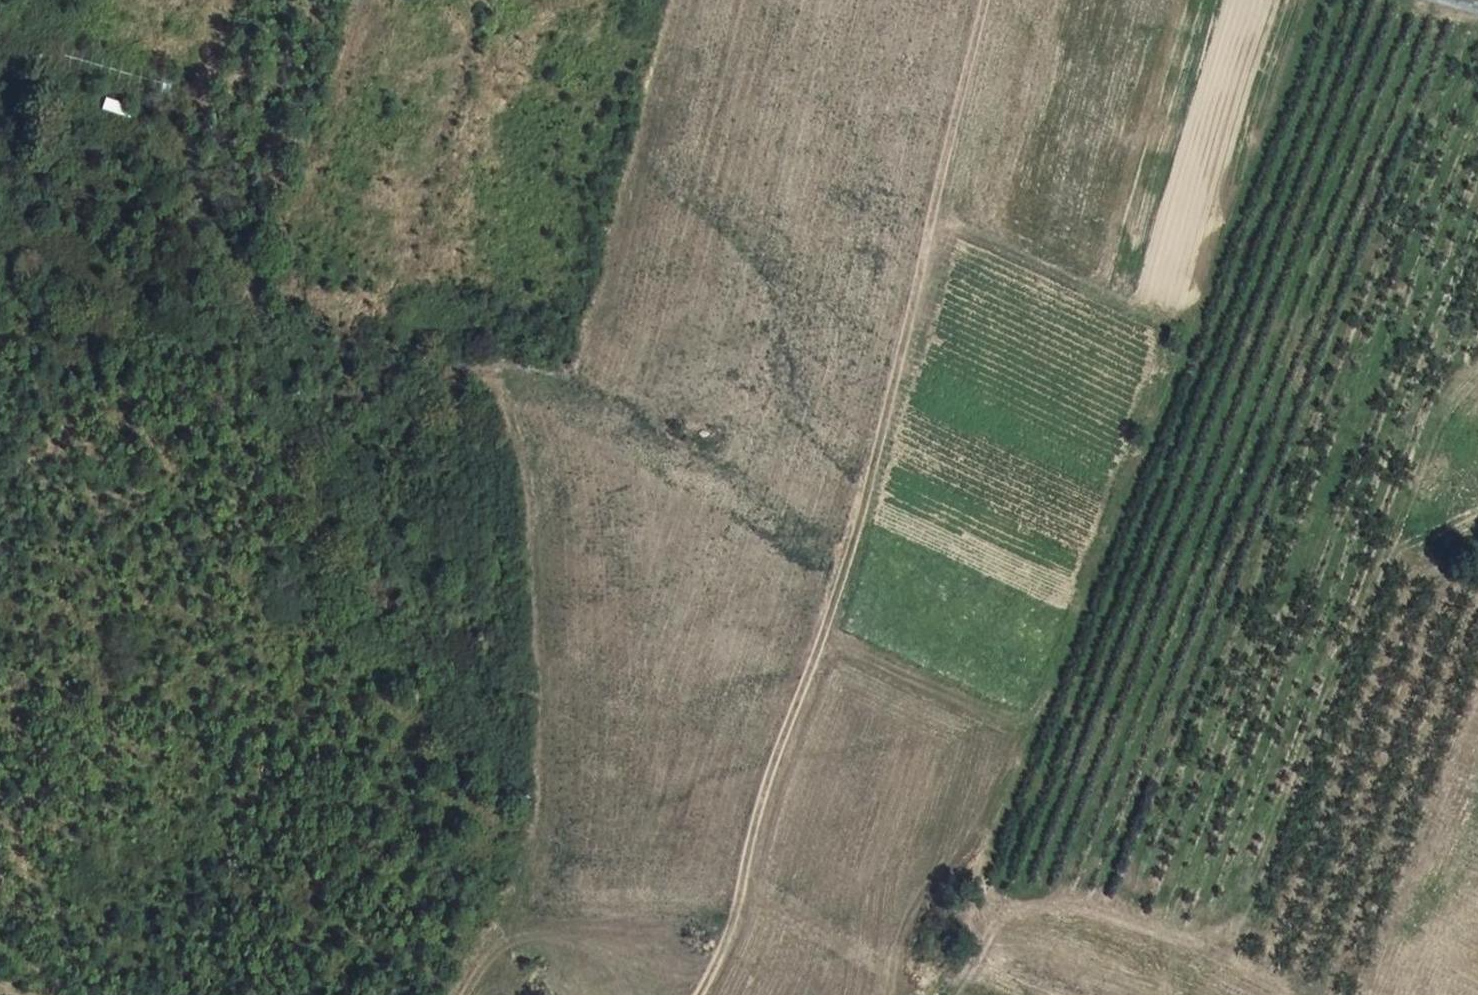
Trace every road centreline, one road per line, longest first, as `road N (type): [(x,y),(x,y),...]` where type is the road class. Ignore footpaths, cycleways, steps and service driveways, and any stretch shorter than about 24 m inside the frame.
road 1 (track): [(698,994),(727,934),(769,776),(864,507),(984,0)]
road 2 (track): [(1283,994),(1195,943),(1055,903),(1002,918),(954,994)]

